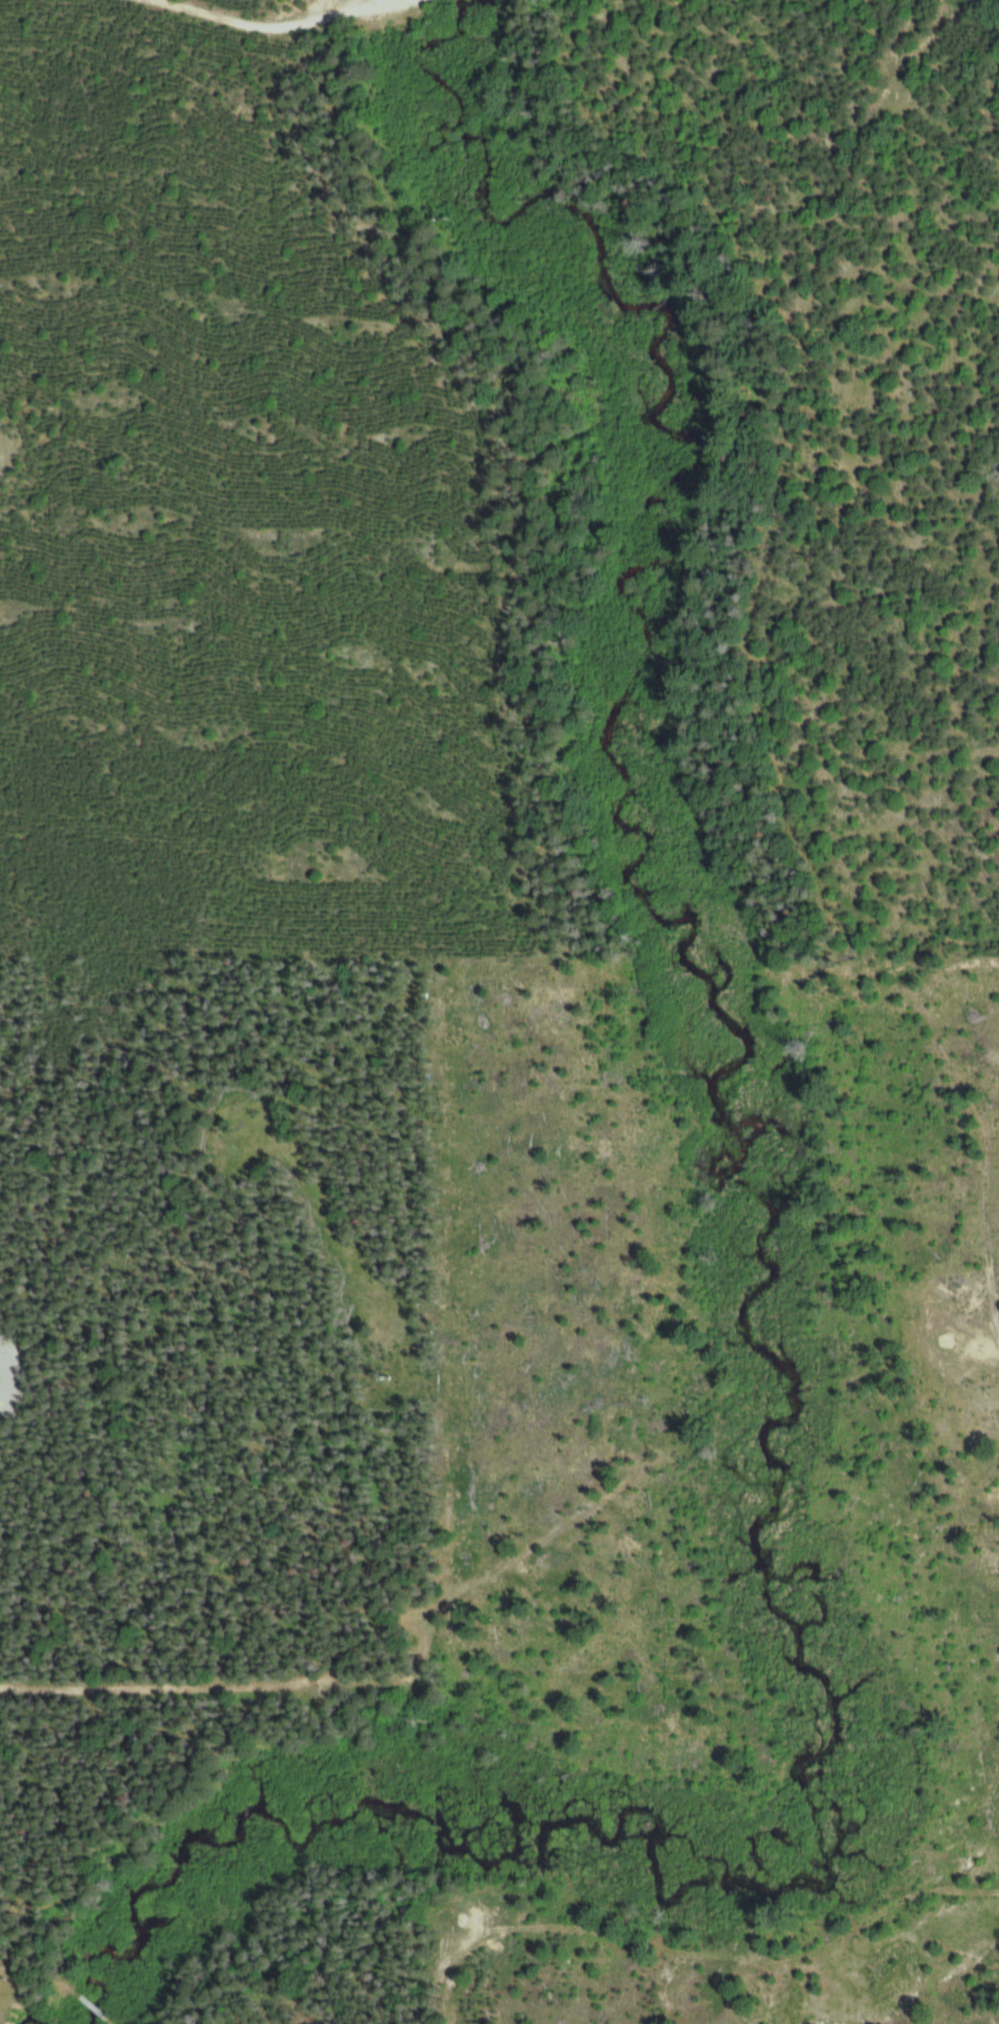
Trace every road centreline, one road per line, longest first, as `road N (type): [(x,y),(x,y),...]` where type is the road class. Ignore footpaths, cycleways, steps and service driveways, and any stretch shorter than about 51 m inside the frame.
road 1 (residential): [(149,0),(299,32),(342,12),(344,0)]
road 2 (track): [(0,1692),(120,1695),(140,1754)]

